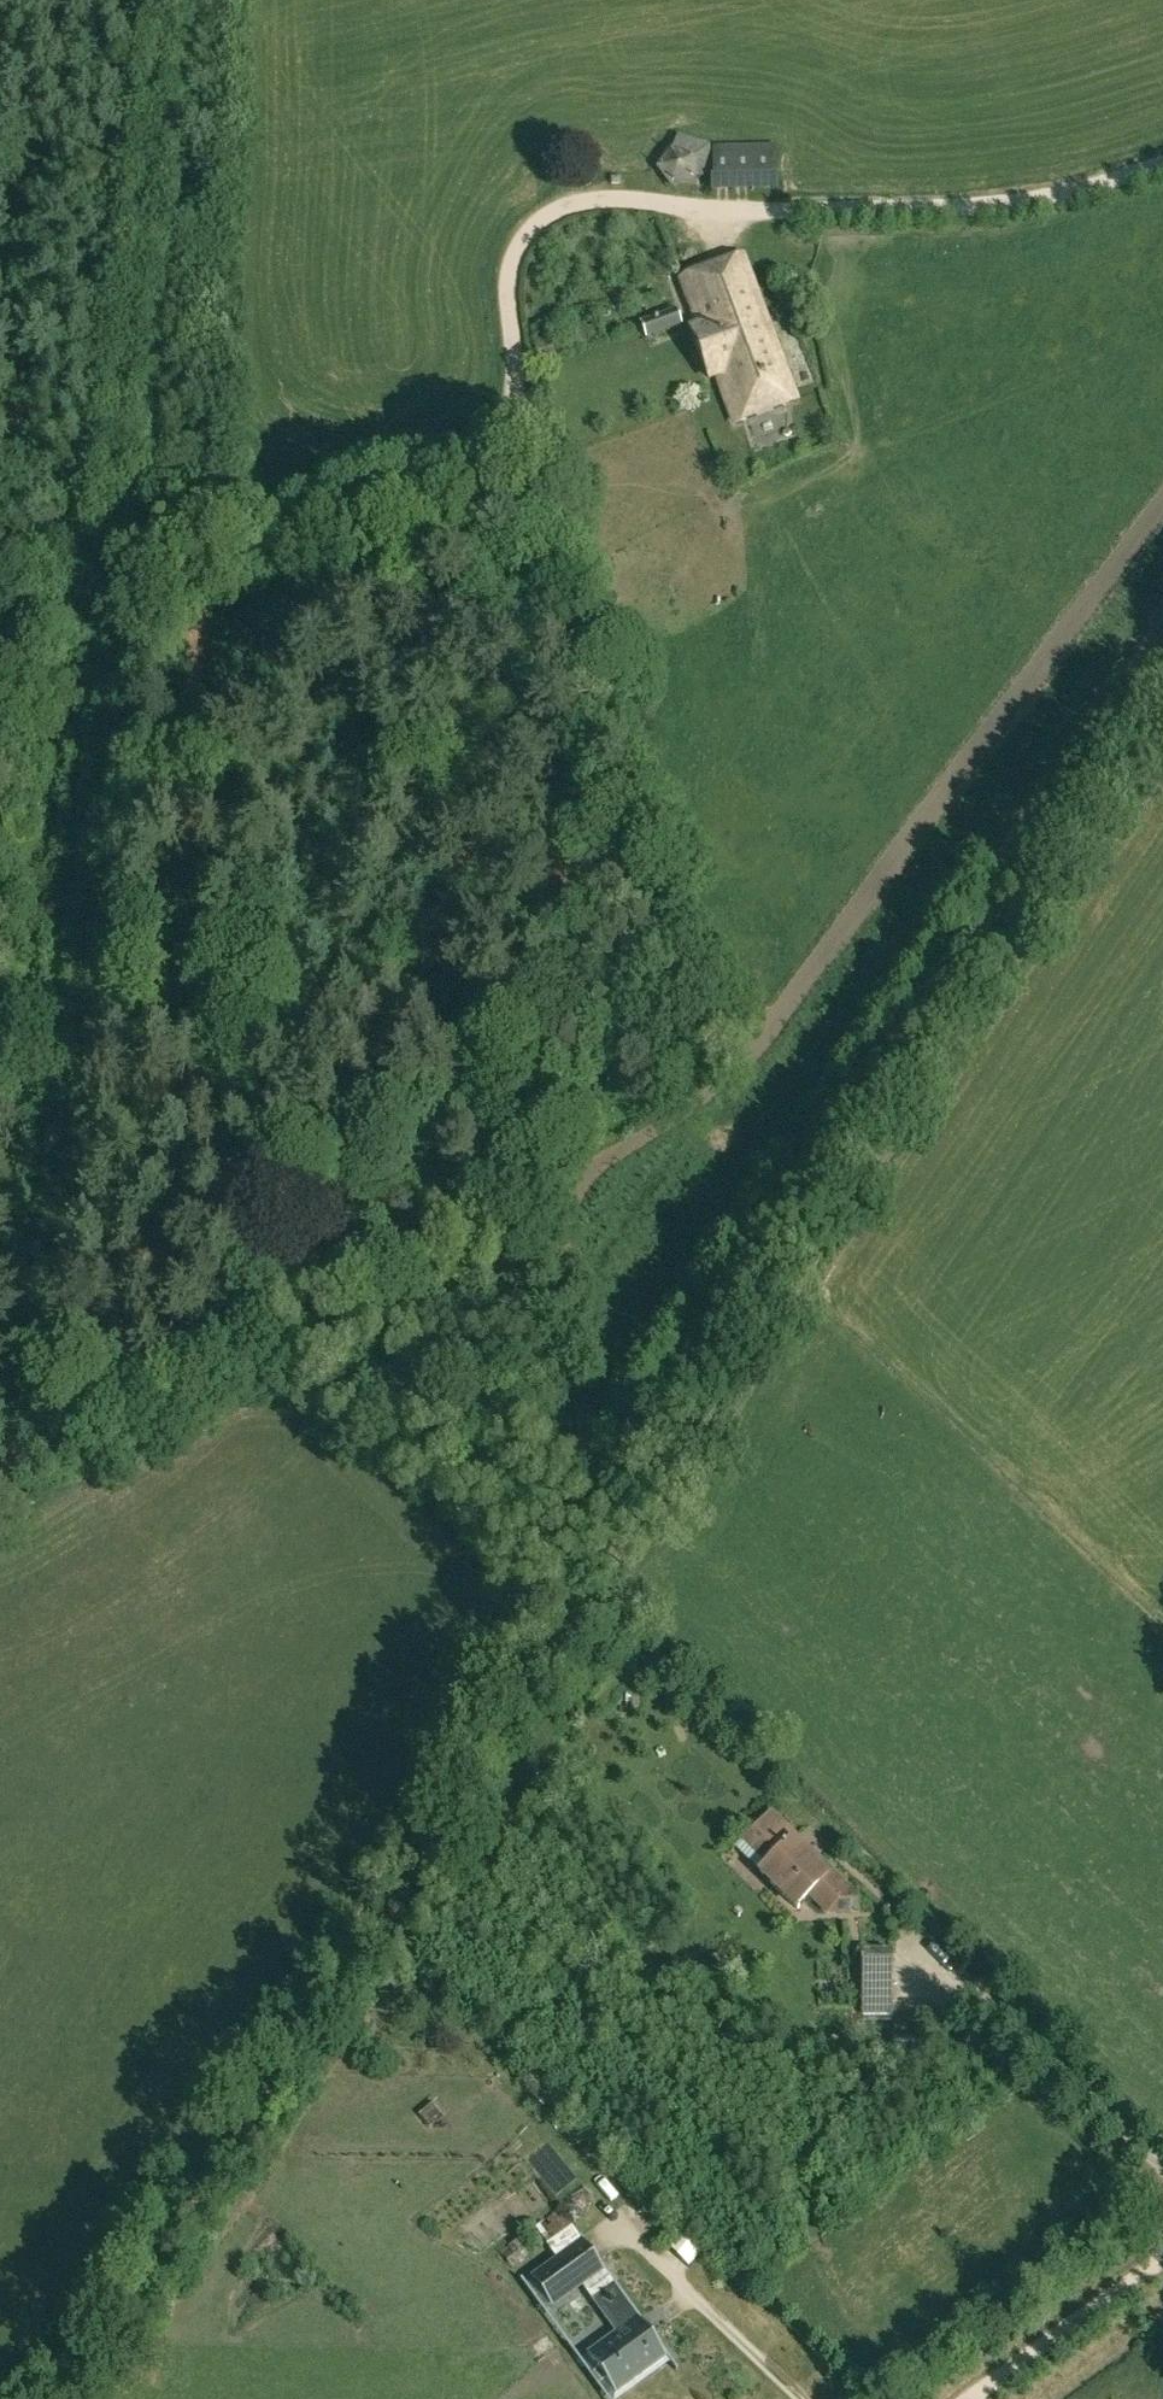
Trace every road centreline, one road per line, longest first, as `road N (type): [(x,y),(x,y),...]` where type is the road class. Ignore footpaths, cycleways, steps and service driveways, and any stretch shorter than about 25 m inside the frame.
road 1 (track): [(1162,167),(1063,194),(966,205),(875,210),(624,200),(547,218),(512,263),(512,417),(480,445),(0,605)]
road 2 (track): [(104,568),(152,215),(169,0)]
road 3 (track): [(1162,2255),(966,2398)]

